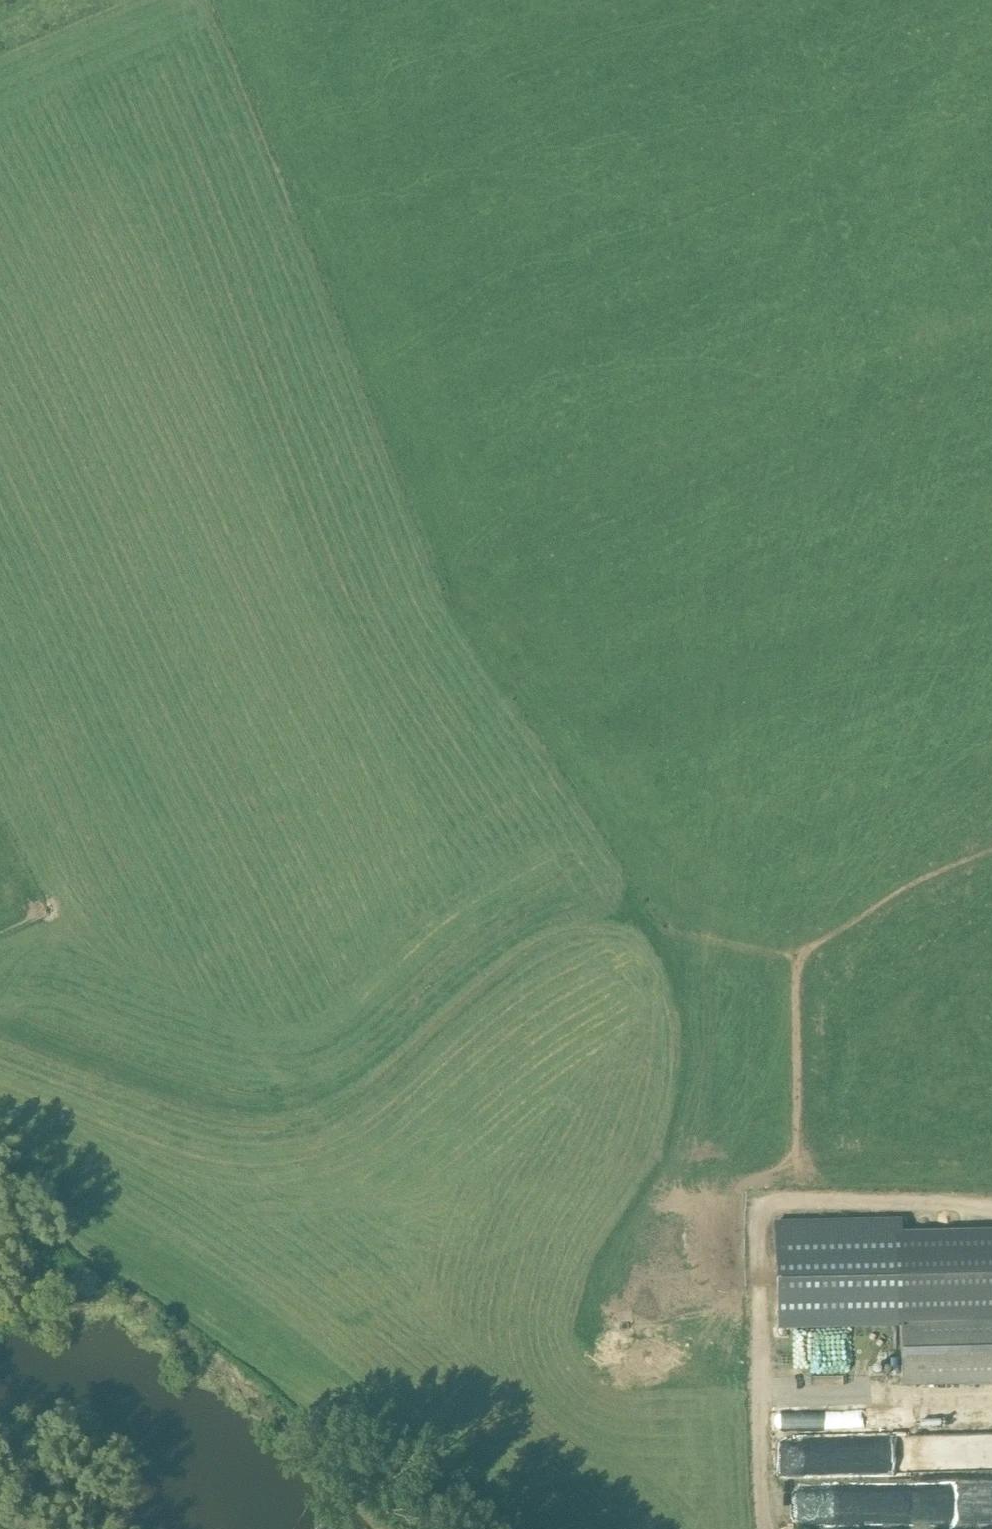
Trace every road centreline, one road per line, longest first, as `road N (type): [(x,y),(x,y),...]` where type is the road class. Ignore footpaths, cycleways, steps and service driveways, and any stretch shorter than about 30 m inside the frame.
road 1 (track): [(991,1208),(760,1209),(754,1217),(766,1528)]

